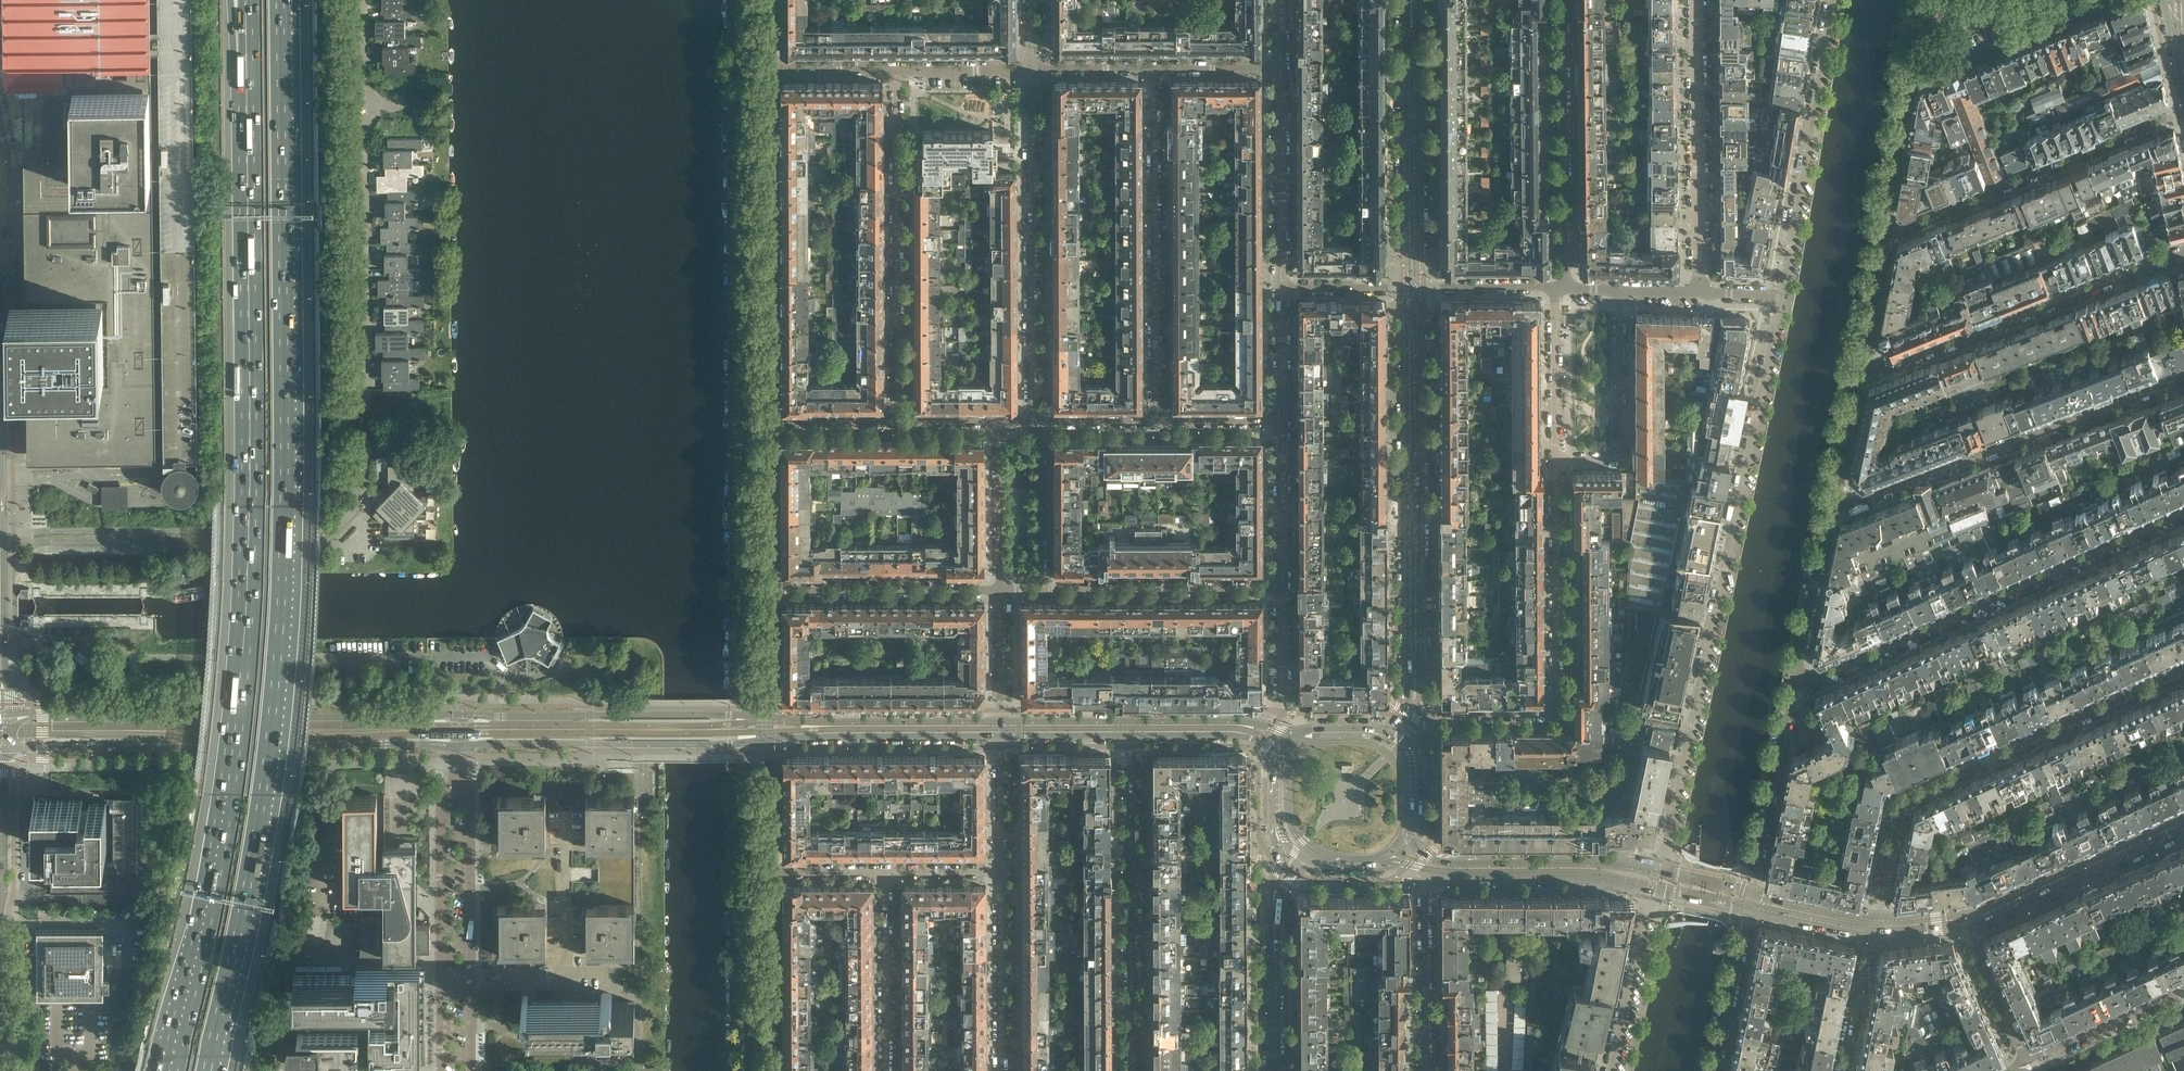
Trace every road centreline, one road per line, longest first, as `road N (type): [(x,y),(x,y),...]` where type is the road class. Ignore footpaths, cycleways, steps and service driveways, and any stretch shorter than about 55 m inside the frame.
road 1 (motorway): [(204,1070),(245,899),(280,626),(281,24)]
road 2 (motorway): [(246,87),(243,649),(216,856),(167,1070)]
road 3 (residential): [(1780,297),(1658,868)]
road 4 (tertiary): [(0,750),(459,746)]
road 5 (tertiary): [(458,715),(0,718)]
road 6 (residential): [(321,536),(355,502),(351,106)]
road 7 (residential): [(2183,672),(1910,798),(1900,806),(1873,926)]
road 8 (residential): [(1796,677),(1827,675),(2183,513)]
road 9 (secondary): [(1414,697),(1412,289)]
road 10 (residential): [(1556,459),(1556,701),(1549,711),(1432,710),(1414,697)]
road 11 (residential): [(2183,375),(1851,504),(1832,503)]
road 12 (residential): [(765,66),(768,422)]
road 13 (residential): [(1156,66),(1157,421)]
road 14 (residential): [(897,67),(899,421)]
road 15 (residential): [(1031,421),(1032,67)]
road 16 (residential): [(1887,229),(1909,82),(2091,10)]
road 17 (residential): [(1861,367),(1885,367),(2183,253)]
road 18 (residential): [(1130,746),(1132,1070)]
road 19 (unclassified): [(0,538),(321,536)]
road 20 (residential): [(2183,111),(1887,229)]
road 21 (tertiary): [(459,746),(764,740)]
road 22 (tertiary): [(763,718),(458,715)]
road 23 (residential): [(1832,0),(1780,297)]
road 24 (residential): [(1700,292),(1697,0)]
road 25 (secondary): [(1412,289),(1411,0)]
road 26 (residential): [(1555,287),(1560,0)]
road 27 (tertiary): [(1658,868),(1440,860),(1422,851),(1412,831)]
road 28 (residential): [(1281,590),(1041,590)]
road 29 (tertiary): [(1965,919),(2183,823)]
road 30 (tertiary): [(1000,721),(763,718)]
road 31 (tertiary): [(764,740),(1000,736)]
road 32 (residential): [(999,591),(768,591)]
road 33 (tertiary): [(1425,876),(1601,878),(1652,889)]
road 34 (residential): [(1556,459),(1619,455),(1619,291)]
road 35 (residential): [(1281,289),(1281,67)]
road 36 (residential): [(1755,880),(1796,677)]
road 37 (unclassified): [(456,780),(441,800),(440,980)]
road 38 (unclassified): [(470,980),(468,799),(456,780)]
road 39 (residential): [(1000,874),(1003,1070)]
road 40 (residential): [(886,1070),(884,875)]
road 41 (residential): [(770,876),(771,1070)]
road 42 (residential): [(1425,876),(1426,1070)]
road 43 (residential): [(1652,889),(1611,1070)]
road 44 (residential): [(1796,677),(1832,503)]
road 45 (residential): [(1715,1070),(1750,900)]
road 46 (residential): [(2183,989),(2026,1063)]
road 47 (residential): [(1555,287),(1556,459)]
road 48 (residential): [(1282,420),(1281,590)]
road 49 (residential): [(999,591),(999,421)]
road 50 (residential): [(1041,590),(1040,421)]
road 51 (residential): [(768,422),(768,591)]
road 52 (tertiary): [(1129,735),(1242,736),(1262,745),(1275,765)]
road 53 (residential): [(565,974),(565,816)]
road 54 (secondary): [(1274,1070),(1274,912)]
road 55 (residential): [(1965,919),(2026,1063)]
road 56 (residential): [(1843,1070),(1873,926)]
road 57 (residential): [(1281,590),(1282,698),(1258,724)]
road 58 (residential): [(1412,289),(1555,287)]
road 59 (residential): [(1861,367),(1887,229)]
road 60 (residential): [(1832,503),(1861,367)]
road 61 (residential): [(1000,874),(1000,736)]
road 62 (residential): [(764,740),(770,876)]
road 63 (residential): [(1032,67),(897,67)]
road 64 (residential): [(897,67),(765,66)]
road 65 (residential): [(1282,420),(1281,289)]
road 66 (residential): [(768,422),(899,421)]
road 67 (residential): [(1412,289),(1281,289)]
road 68 (tertiary): [(1258,724),(1128,721)]
road 69 (residential): [(1000,721),(999,591)]
road 70 (tertiary): [(1000,736),(1129,735)]
road 71 (tertiary): [(1128,721),(1000,721)]
road 72 (residential): [(768,591),(763,718)]
road 73 (tertiary): [(1750,900),(1873,926)]
road 74 (residential): [(1157,421),(1282,420)]
road 75 (residential): [(1281,67),(1156,66)]
road 76 (residential): [(1156,66),(1032,67)]

